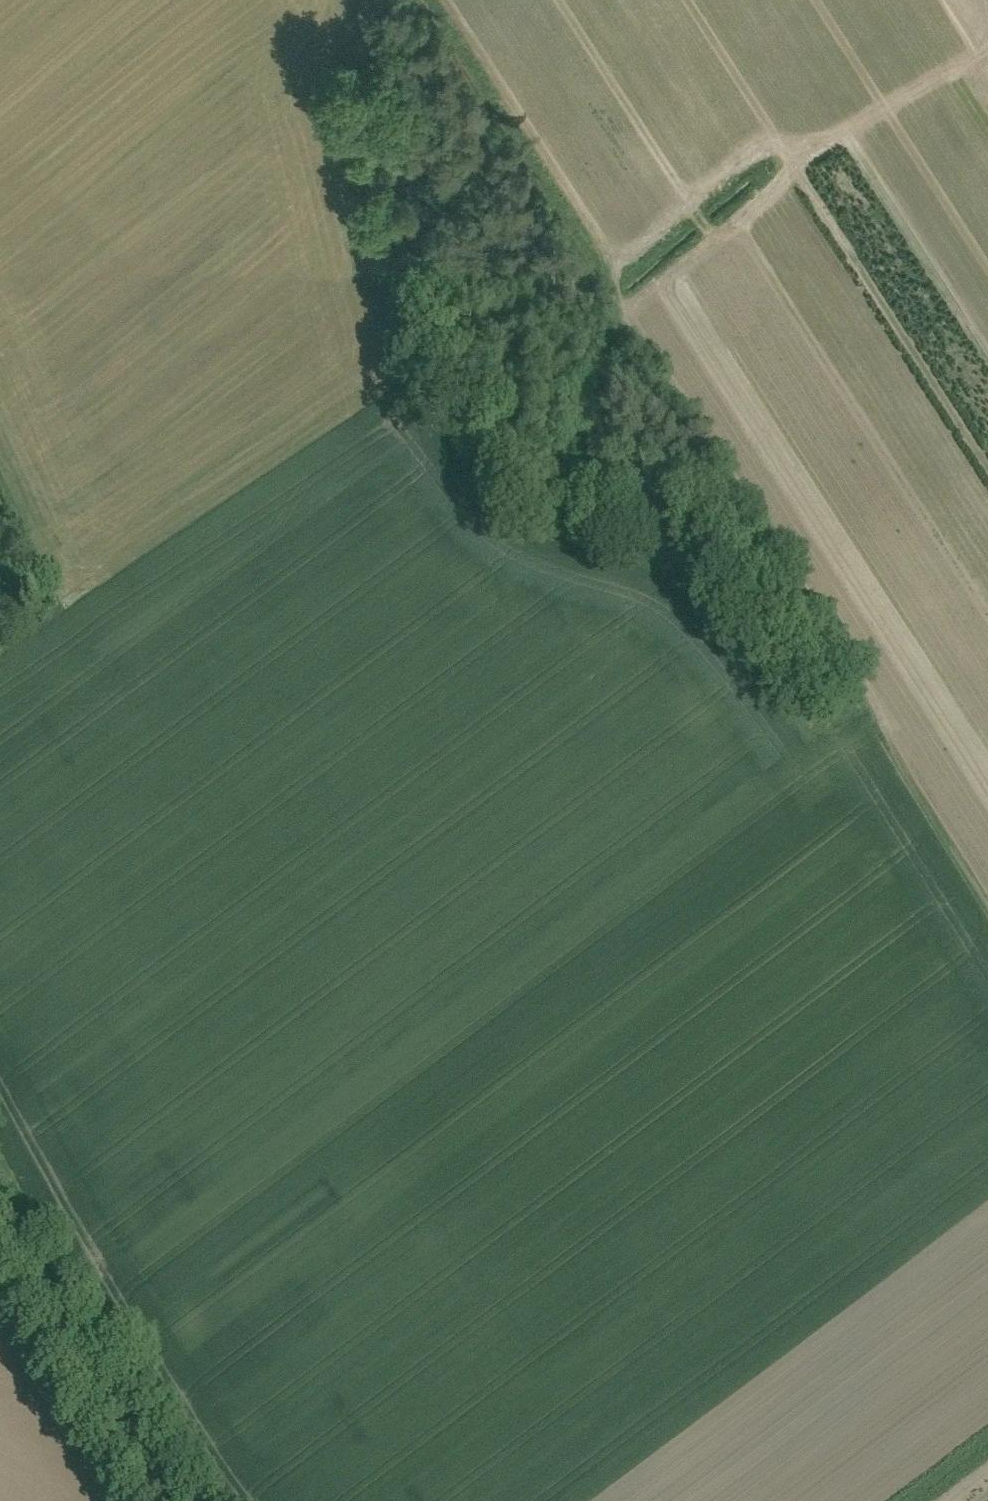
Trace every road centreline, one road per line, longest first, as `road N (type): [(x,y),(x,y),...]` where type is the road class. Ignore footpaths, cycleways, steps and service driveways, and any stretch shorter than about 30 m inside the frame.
road 1 (residential): [(153,1500),(0,1233)]

